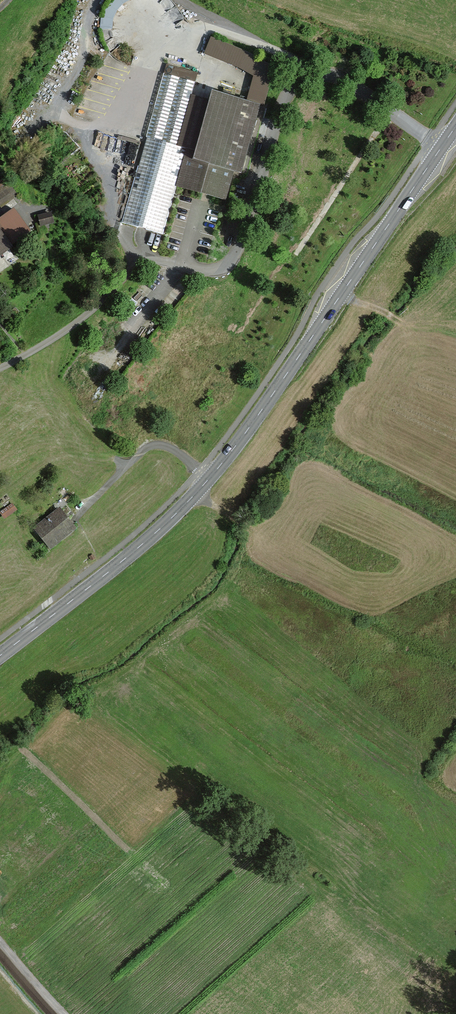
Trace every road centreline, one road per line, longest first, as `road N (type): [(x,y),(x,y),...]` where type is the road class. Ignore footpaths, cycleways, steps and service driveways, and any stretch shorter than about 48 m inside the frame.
road 1 (secondary): [(0,655),(126,558),(209,479),(442,147)]
road 2 (residential): [(442,147),(336,76),(307,77),(282,103),(231,260),(208,270),(140,264),(87,314),(0,367)]
road 3 (track): [(392,114),(304,244)]
road 4 (track): [(307,77),(287,56),(201,25),(181,0)]

